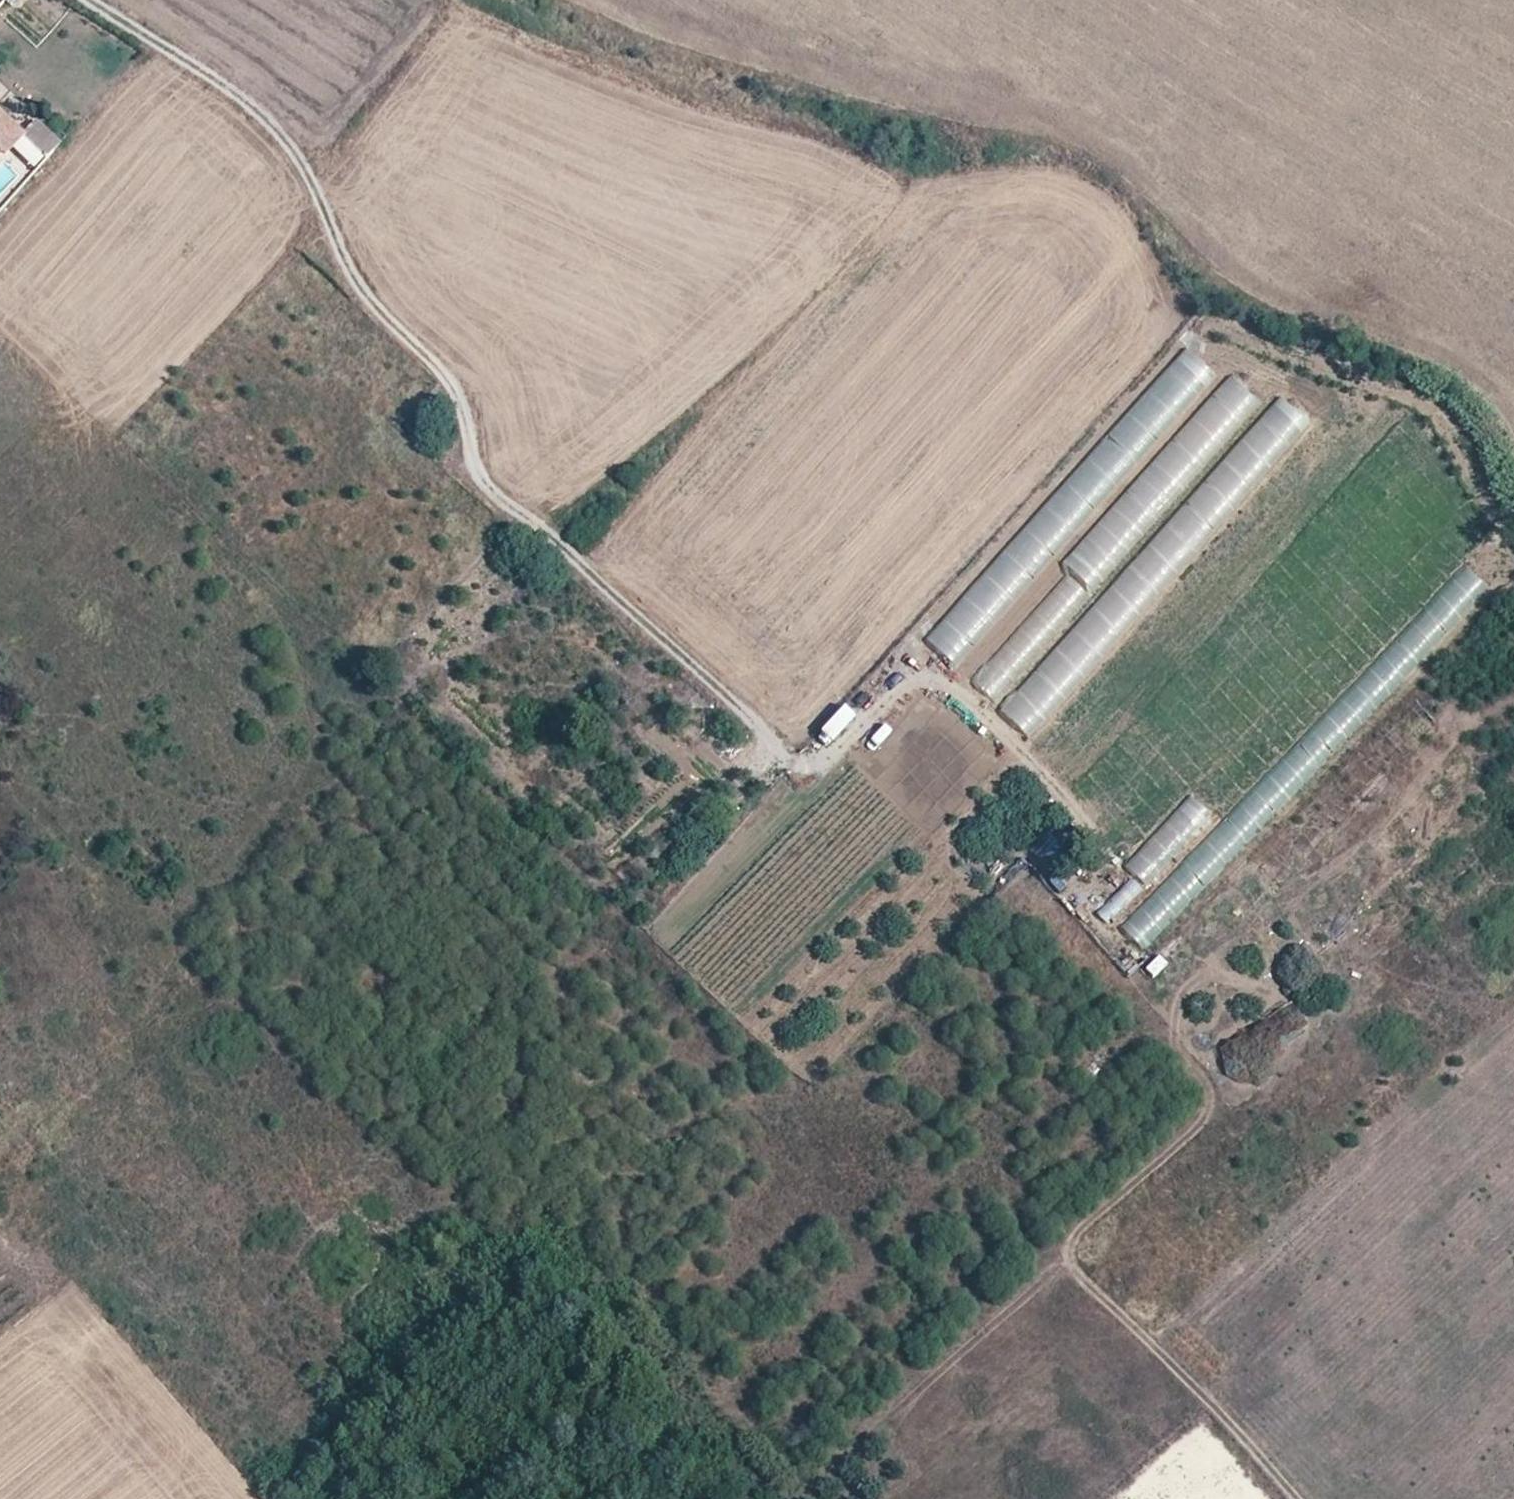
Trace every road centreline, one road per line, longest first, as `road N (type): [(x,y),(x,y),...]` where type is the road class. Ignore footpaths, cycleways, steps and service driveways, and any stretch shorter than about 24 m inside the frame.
road 1 (track): [(1513,412),(1507,396),(1461,358),(1290,298),(1210,251),(1089,137),(847,84),(601,0)]

